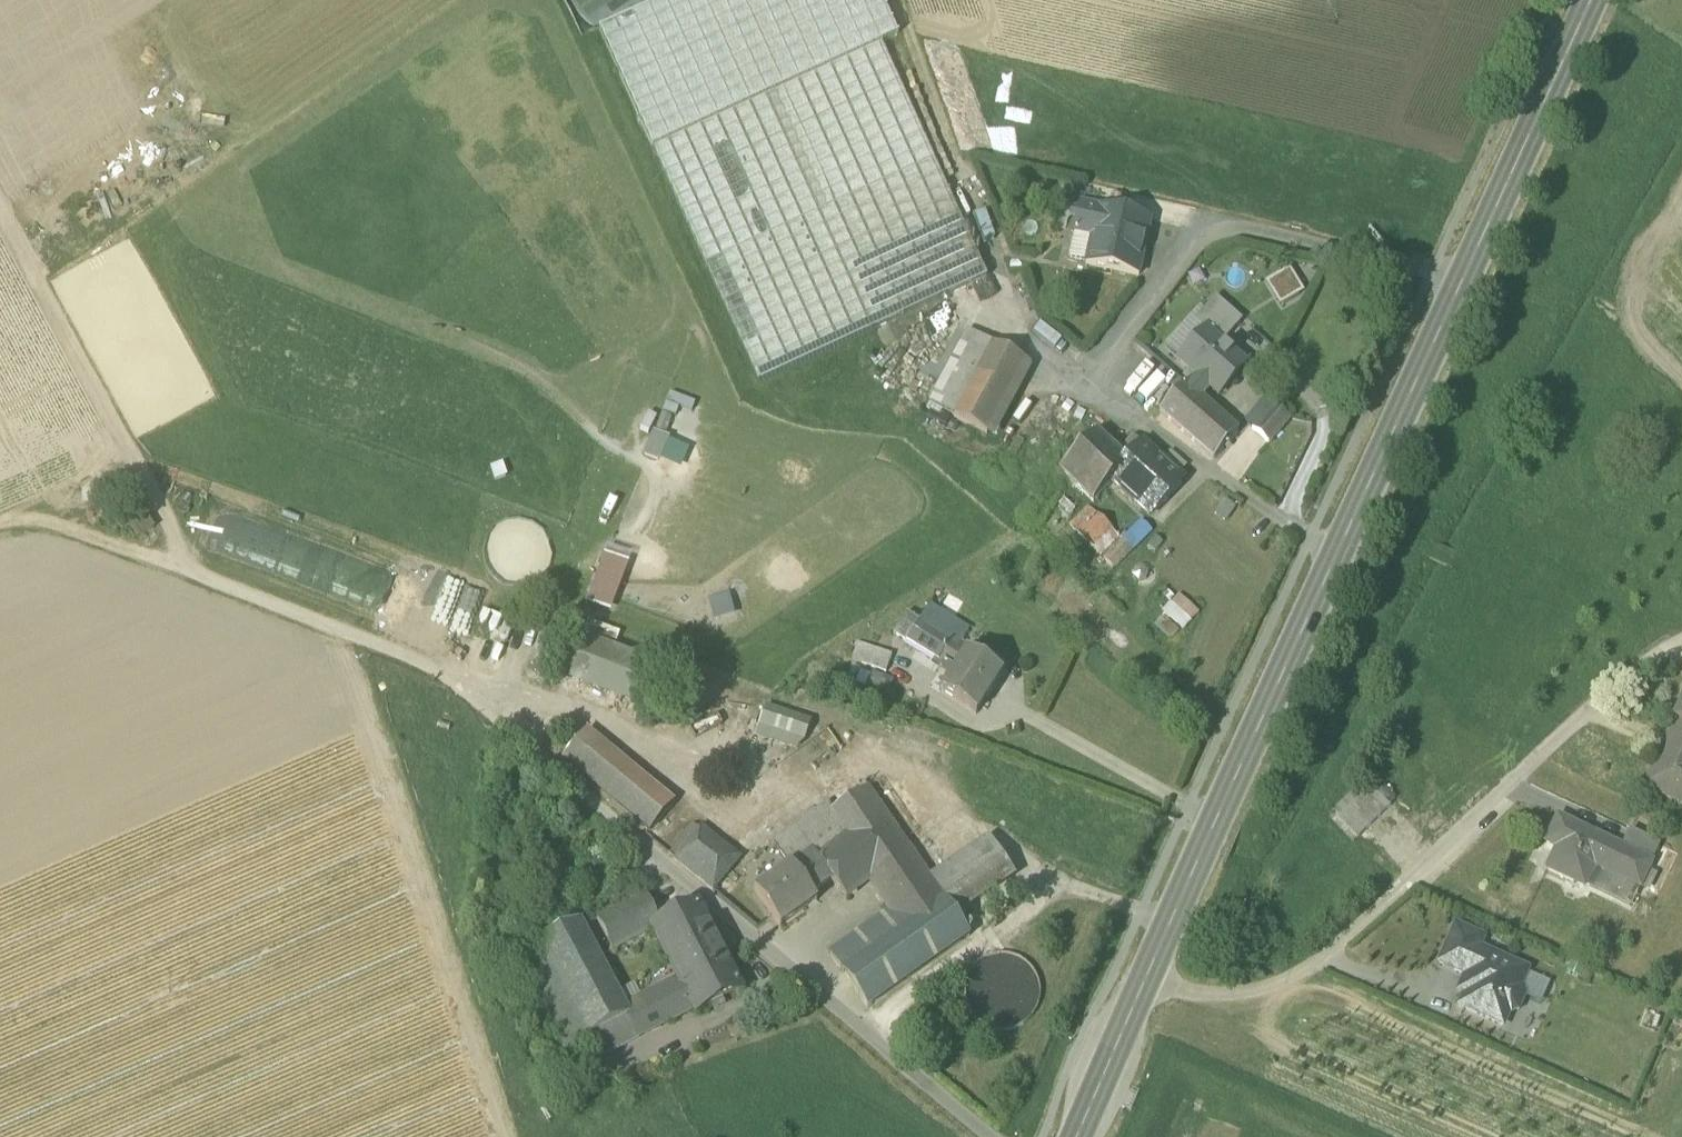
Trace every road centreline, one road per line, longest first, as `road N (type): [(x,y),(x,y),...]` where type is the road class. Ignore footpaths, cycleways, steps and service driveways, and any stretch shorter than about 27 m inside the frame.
road 1 (primary): [(1590,0),(1146,975)]
road 2 (unclassified): [(994,1136),(430,666)]
road 3 (unclassified): [(1544,752),(1413,878),(1287,984),(1217,997),(1146,975)]
road 4 (track): [(430,666),(21,510),(0,519)]
road 5 (track): [(0,208),(195,576)]
road 6 (primary): [(1146,975),(1076,1136)]

